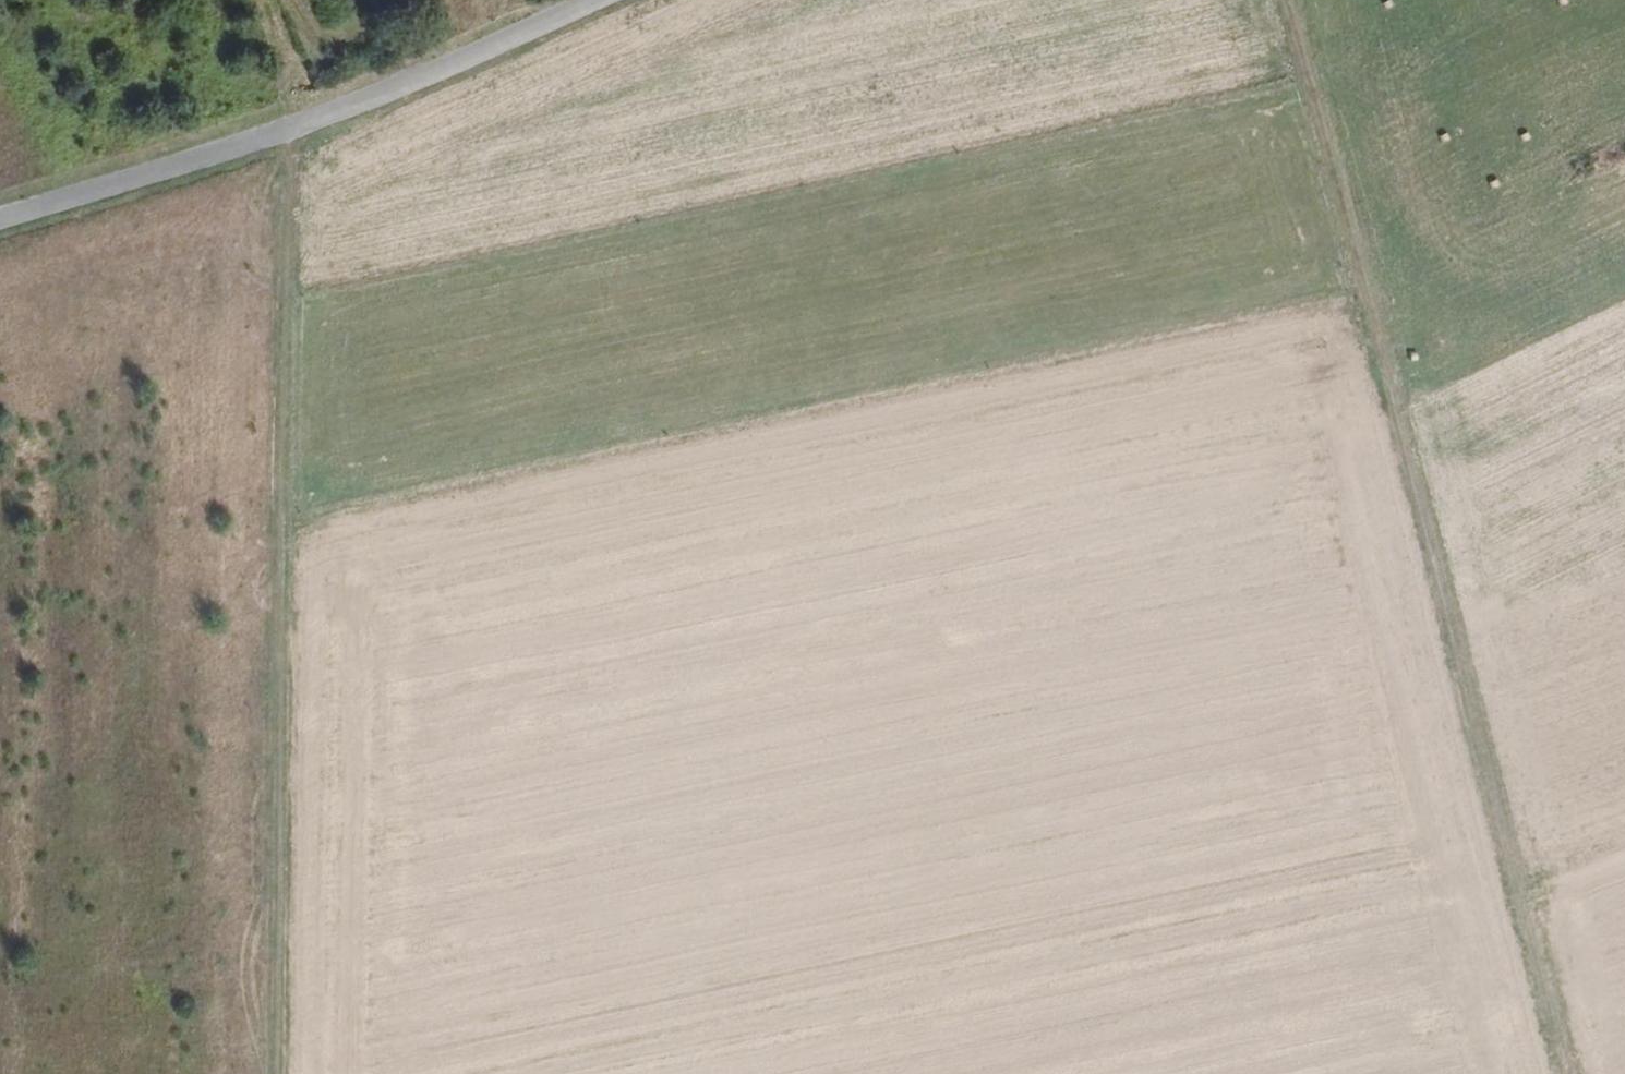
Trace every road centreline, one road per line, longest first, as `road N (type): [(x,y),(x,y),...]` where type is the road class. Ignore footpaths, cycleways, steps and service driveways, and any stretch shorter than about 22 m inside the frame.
road 1 (track): [(1292,0),(1569,1073)]
road 2 (track): [(306,123),(296,1073)]
road 3 (tertiary): [(581,0),(306,123),(0,215)]

